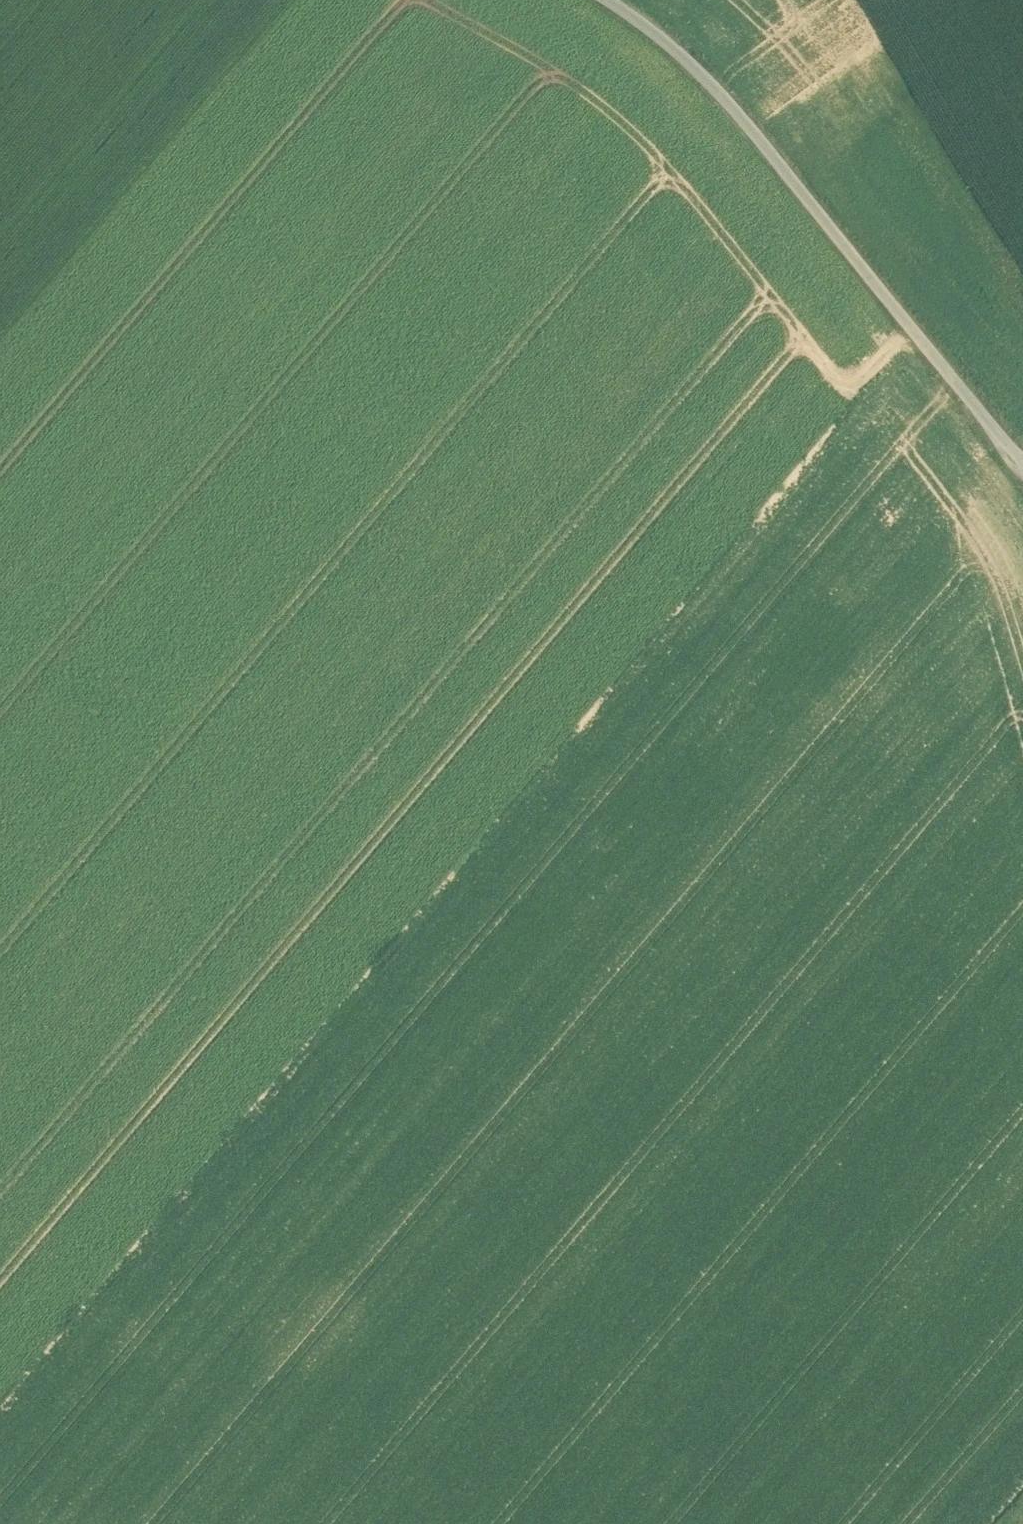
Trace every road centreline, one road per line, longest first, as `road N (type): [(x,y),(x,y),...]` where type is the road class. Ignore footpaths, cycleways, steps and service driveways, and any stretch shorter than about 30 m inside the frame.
road 1 (unclassified): [(1022,465),(740,108),(604,0)]

